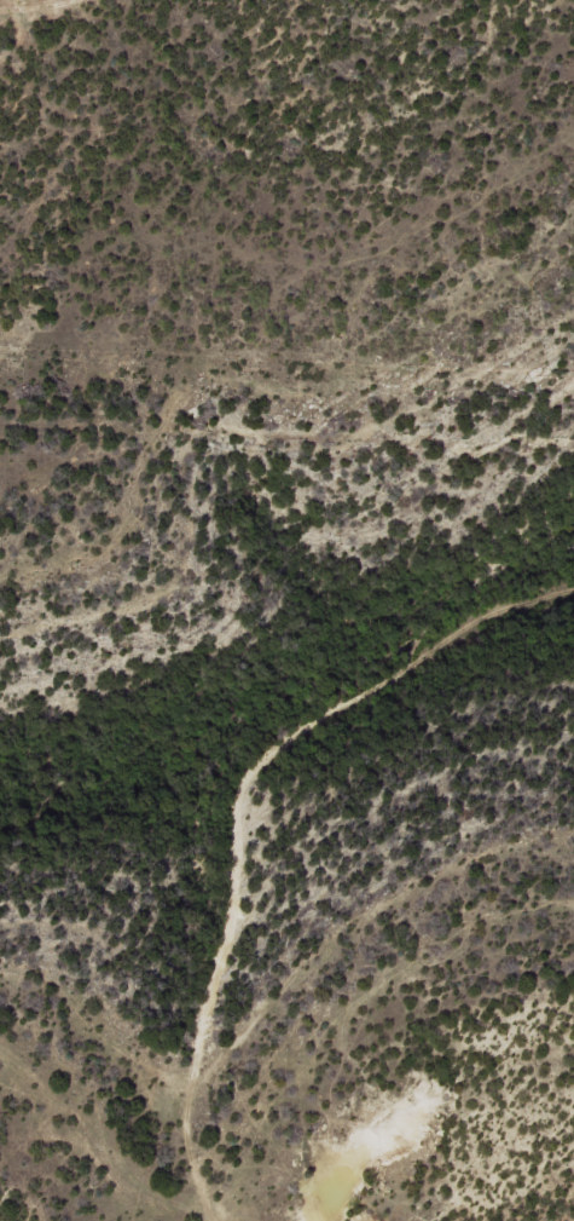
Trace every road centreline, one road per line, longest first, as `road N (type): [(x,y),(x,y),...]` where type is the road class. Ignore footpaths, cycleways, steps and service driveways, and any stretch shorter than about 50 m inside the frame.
road 1 (residential): [(302,1220),(276,1058),(289,904),(400,714),(448,664),(573,588)]

